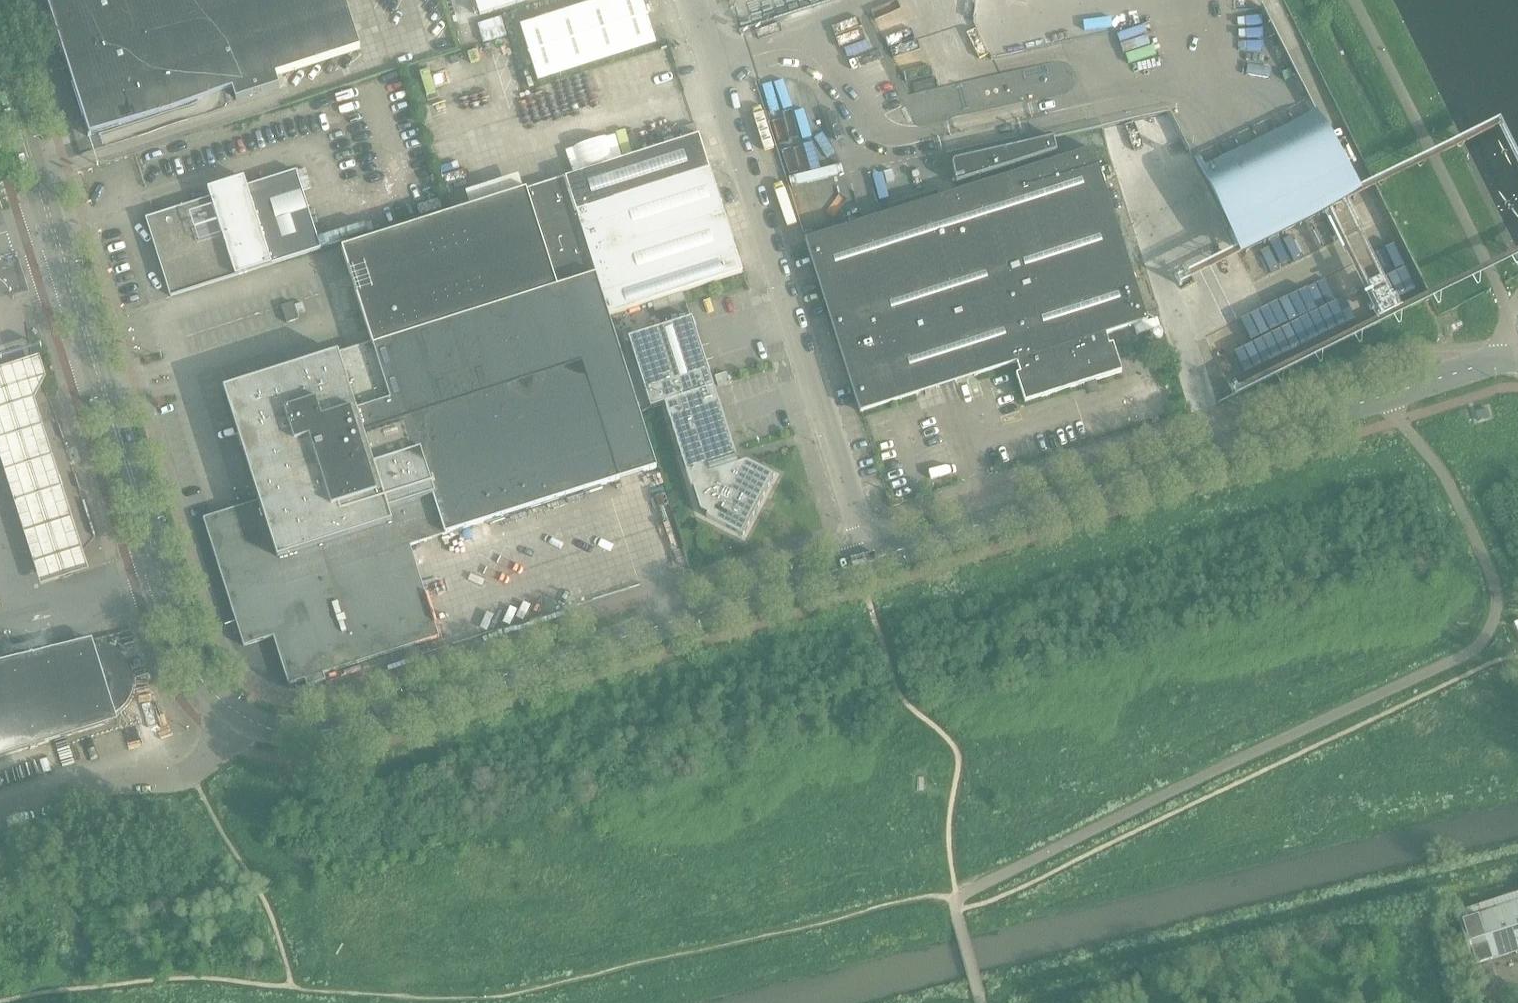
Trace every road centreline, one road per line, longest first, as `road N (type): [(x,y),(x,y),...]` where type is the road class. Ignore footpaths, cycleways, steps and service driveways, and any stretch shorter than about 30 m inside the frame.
road 1 (tertiary): [(240,715),(199,672),(184,637),(0,65)]
road 2 (tertiary): [(869,563),(1501,360)]
road 3 (tertiary): [(869,563),(335,722),(277,727),(240,715)]
road 4 (unclassified): [(869,563),(688,0)]
road 5 (unclassified): [(240,715),(180,778),(105,775),(0,805)]

